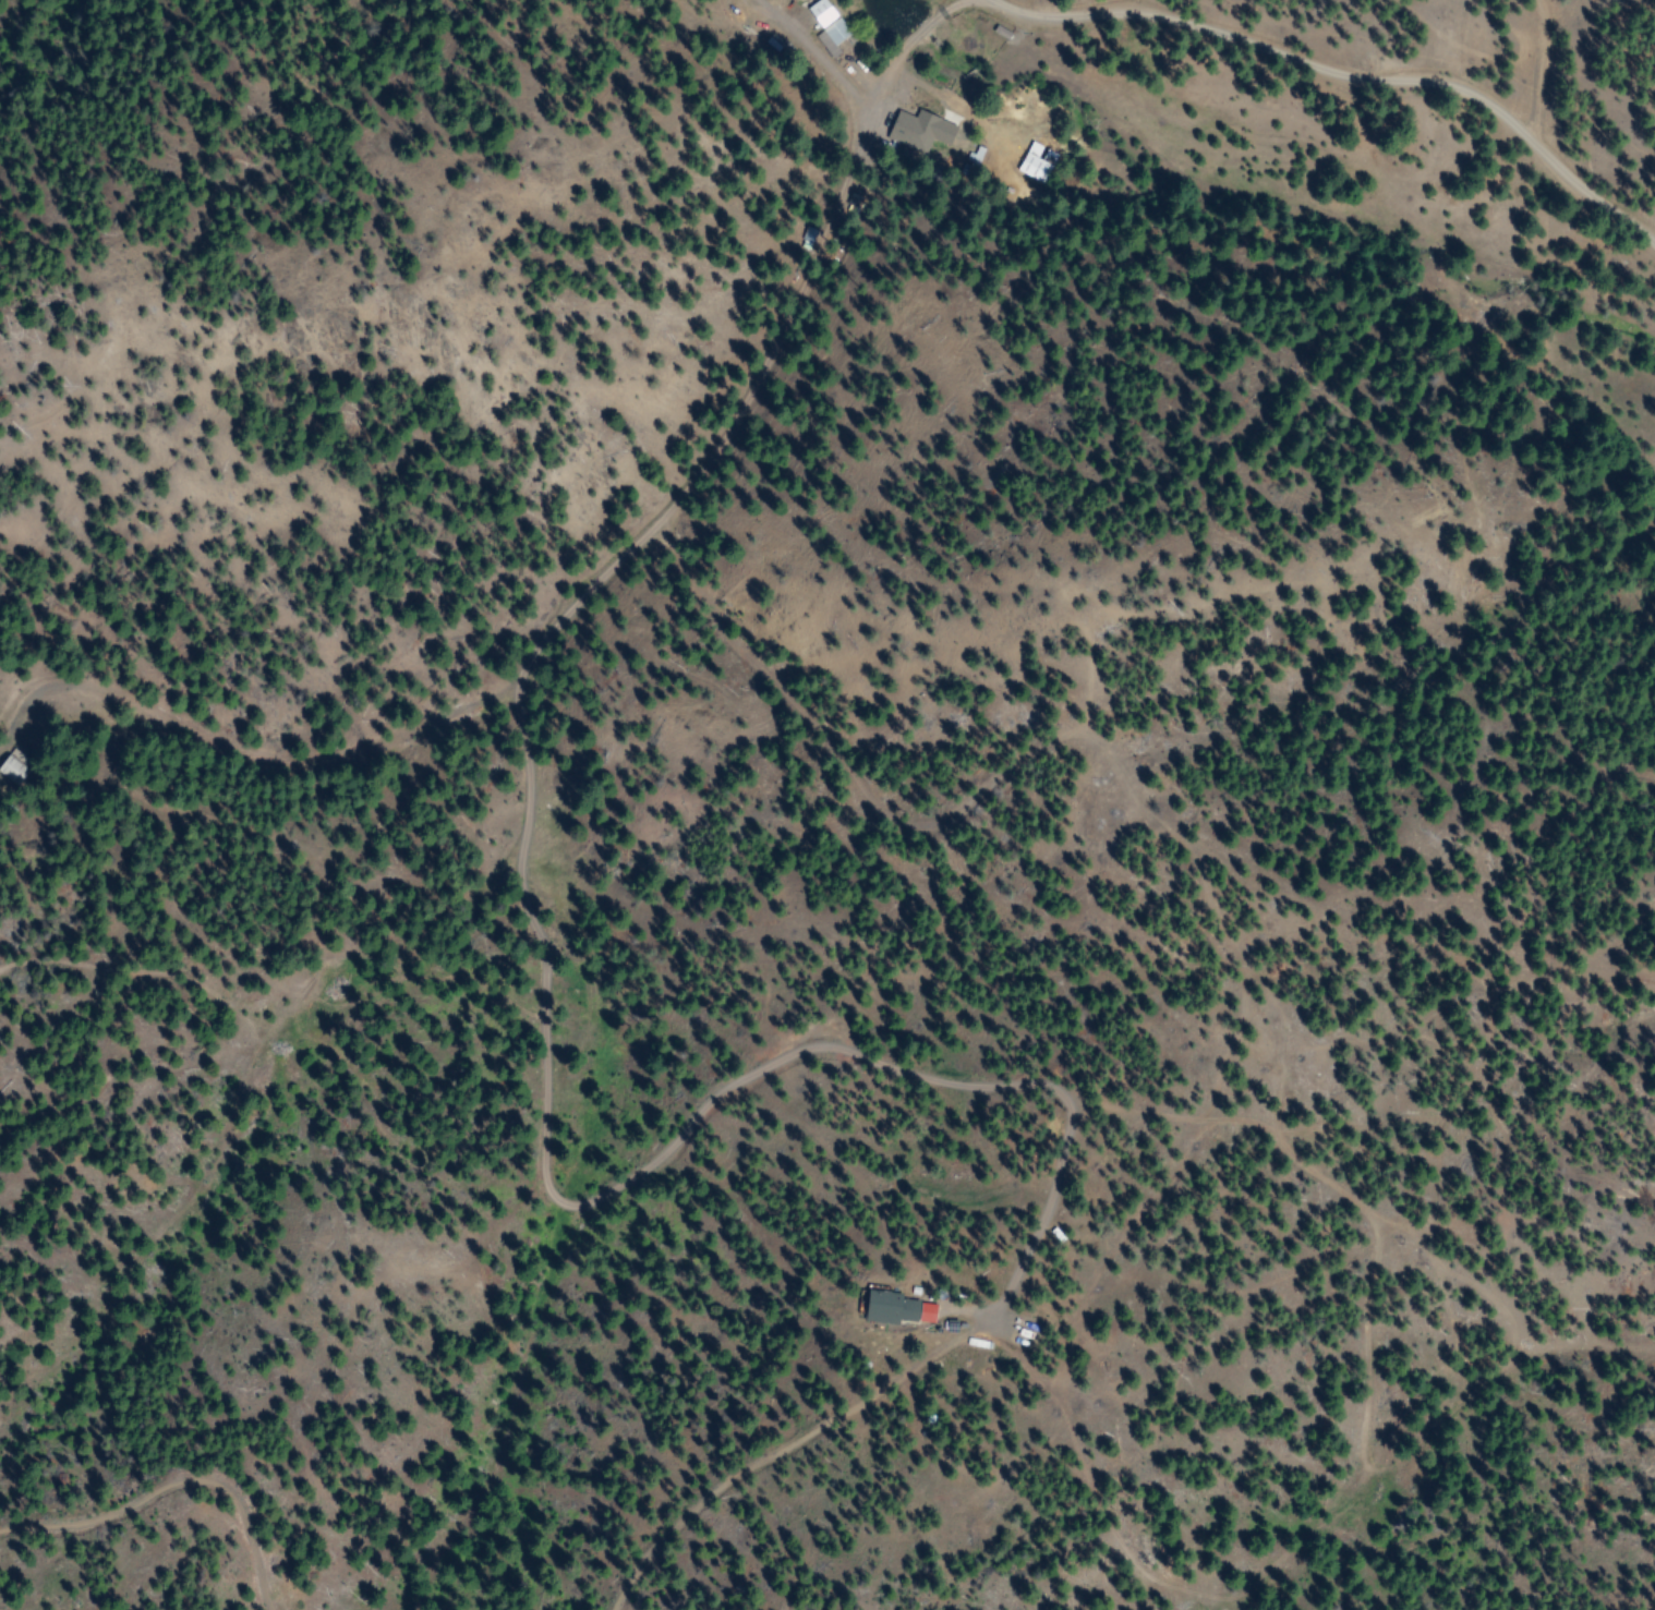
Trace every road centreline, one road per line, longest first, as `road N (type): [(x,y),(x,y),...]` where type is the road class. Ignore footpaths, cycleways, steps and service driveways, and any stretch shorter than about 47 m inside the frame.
road 1 (residential): [(1654,230),(1390,106),(1131,41),(1018,0)]

